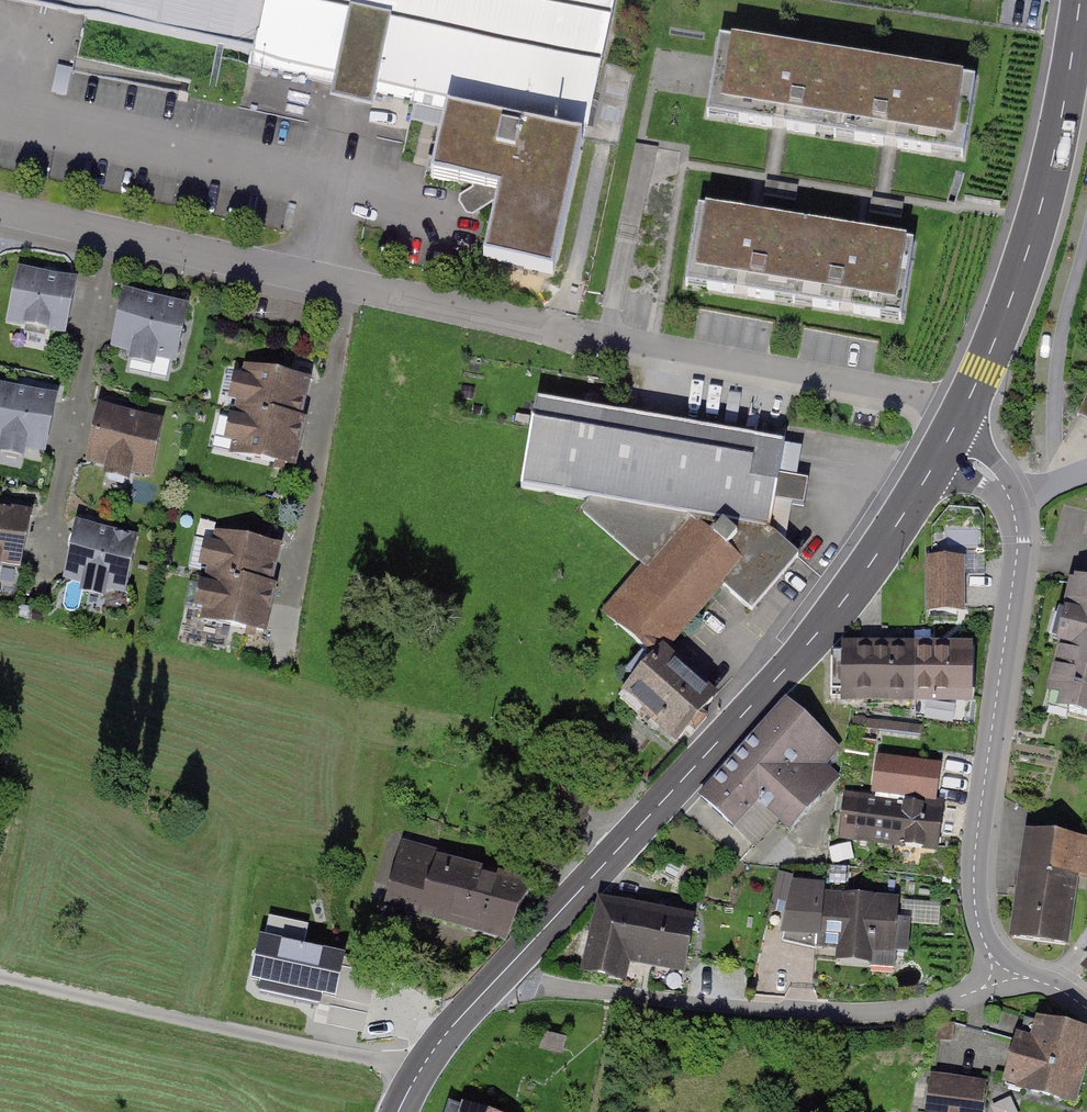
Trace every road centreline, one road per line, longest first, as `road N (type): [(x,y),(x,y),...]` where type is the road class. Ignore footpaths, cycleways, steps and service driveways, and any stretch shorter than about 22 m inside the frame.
road 1 (residential): [(0,212),(906,398),(958,422)]
road 2 (tertiary): [(401,1111),(440,1044),(840,604),(958,422)]
road 3 (residential): [(1086,1009),(1004,968),(976,914),(1017,544),(1012,506)]
road 4 (tertiary): [(958,422),(1042,215),(1079,0)]
road 5 (track): [(422,1069),(0,977)]

